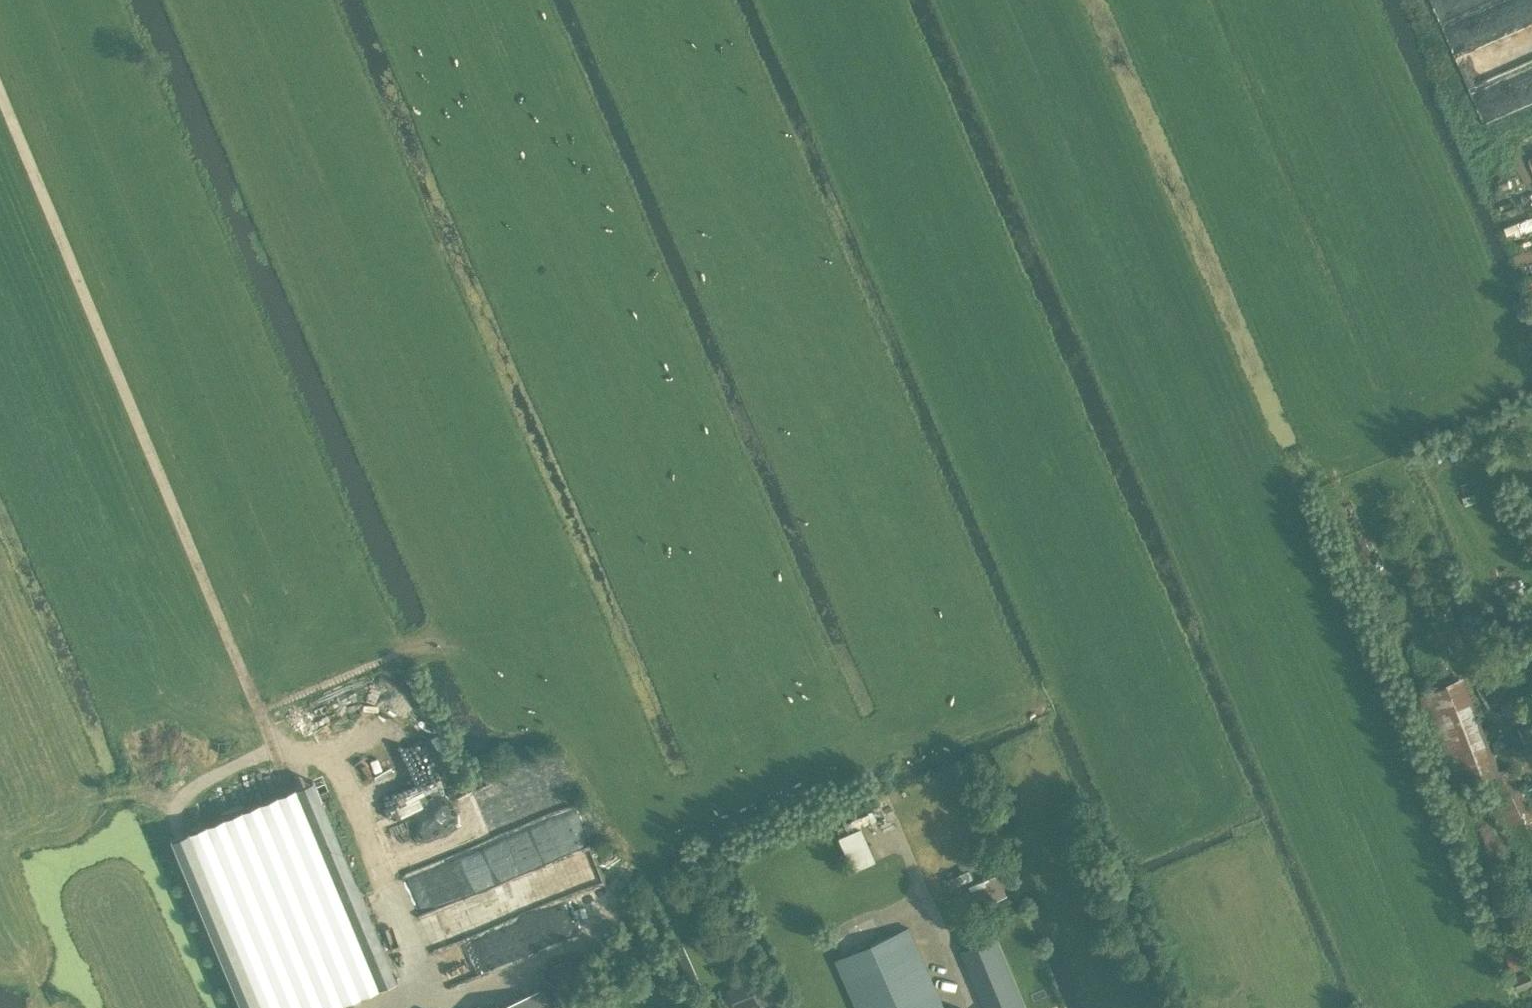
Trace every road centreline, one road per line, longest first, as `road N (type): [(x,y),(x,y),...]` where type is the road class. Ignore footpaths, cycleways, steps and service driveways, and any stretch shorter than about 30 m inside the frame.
road 1 (track): [(0,85),(273,741),(332,762),(417,990)]
road 2 (track): [(1300,651),(1461,1007)]

